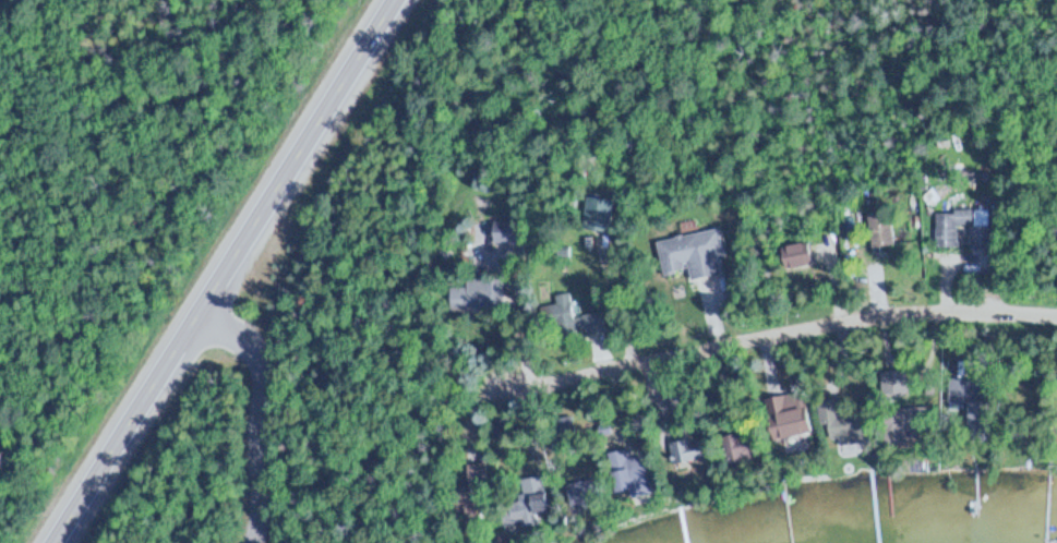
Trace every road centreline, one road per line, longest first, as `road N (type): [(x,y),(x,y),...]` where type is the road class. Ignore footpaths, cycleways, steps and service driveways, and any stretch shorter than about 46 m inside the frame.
road 1 (primary): [(53,542),(394,0)]
road 2 (residential): [(1056,314),(913,311),(852,318),(482,389)]

